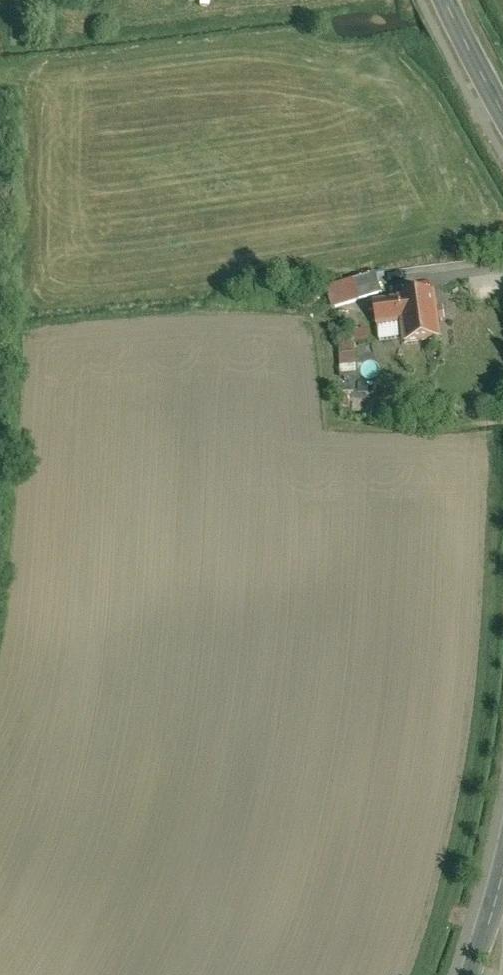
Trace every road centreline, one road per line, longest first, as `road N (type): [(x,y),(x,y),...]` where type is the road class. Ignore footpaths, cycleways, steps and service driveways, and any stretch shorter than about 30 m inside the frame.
road 1 (tertiary): [(502,108),(448,0)]

